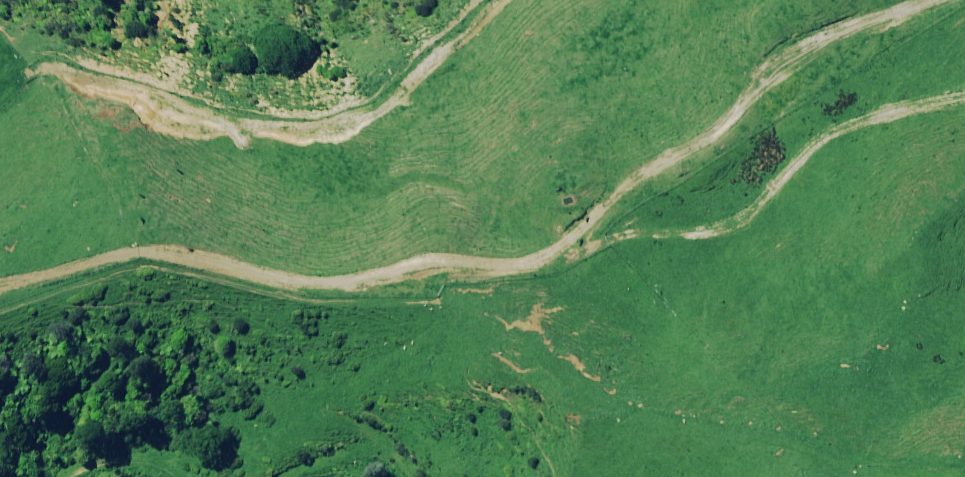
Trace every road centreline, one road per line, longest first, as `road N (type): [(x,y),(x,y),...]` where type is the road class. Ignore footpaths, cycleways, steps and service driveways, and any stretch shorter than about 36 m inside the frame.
road 1 (track): [(911,476),(825,435),(573,345),(411,330),(532,223),(738,114),(888,0)]
road 2 (track): [(0,266),(89,275),(323,332),(411,330)]

